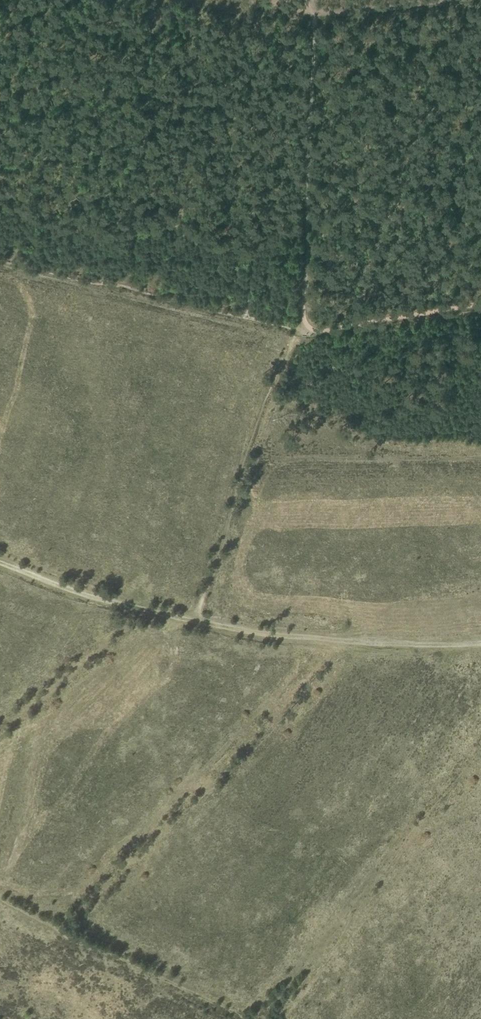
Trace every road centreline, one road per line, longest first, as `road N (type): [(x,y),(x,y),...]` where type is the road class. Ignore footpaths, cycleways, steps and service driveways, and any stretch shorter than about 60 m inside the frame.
road 1 (track): [(0,561),(108,604),(251,636),(415,650),(480,646)]
road 2 (track): [(317,14),(441,0)]

